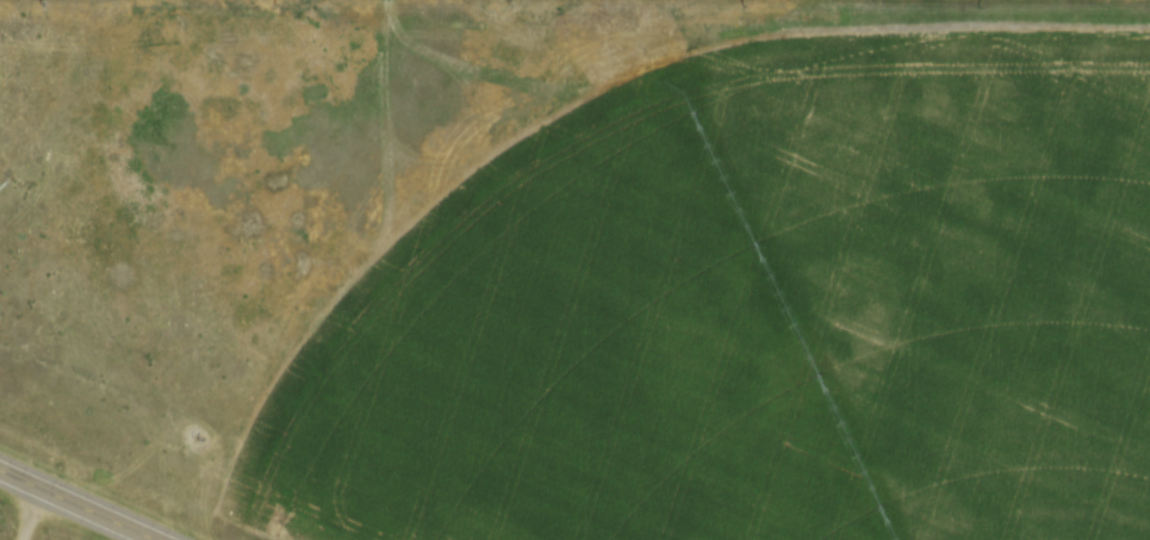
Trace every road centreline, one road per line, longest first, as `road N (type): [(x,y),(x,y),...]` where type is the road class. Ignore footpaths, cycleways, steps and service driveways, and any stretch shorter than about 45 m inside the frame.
road 1 (primary): [(152,539),(0,472)]

